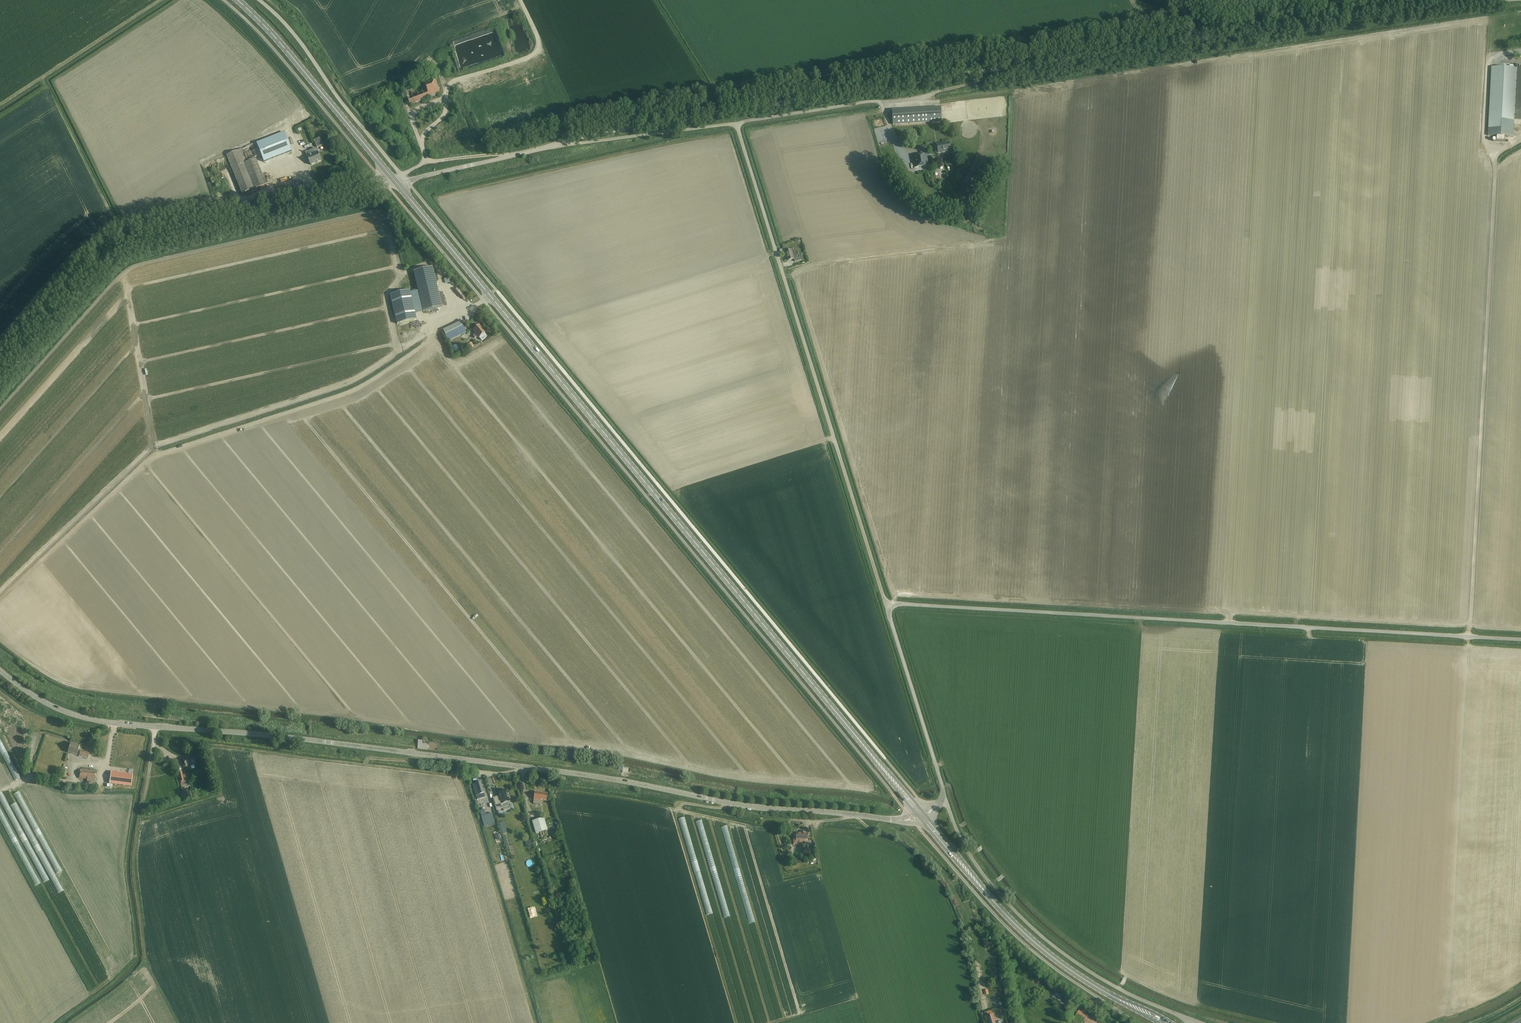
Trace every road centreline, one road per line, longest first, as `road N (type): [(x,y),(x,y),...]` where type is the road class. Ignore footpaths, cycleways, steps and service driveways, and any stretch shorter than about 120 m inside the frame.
road 1 (unclassified): [(0,670),(51,706),(104,722),(526,767),(762,808),(897,821),(921,815)]
road 2 (primary): [(921,815),(398,184)]
road 3 (unclassified): [(1199,39),(666,121),(558,146)]
road 4 (unclassified): [(1520,639),(886,604)]
road 5 (unclassified): [(886,604),(736,123)]
road 6 (track): [(387,185),(135,247),(100,271),(0,382)]
road 7 (unclassified): [(1191,1021),(1120,989),(1038,933),(976,864),(944,795)]
road 8 (primary): [(1150,1015),(1035,943),(921,815)]
road 9 (unclassified): [(1447,0),(1199,39)]
road 10 (primary): [(398,184),(234,0)]
road 11 (unclassified): [(944,795),(886,604)]
road 12 (unclassified): [(558,146),(736,123)]
road 13 (unclassified): [(407,182),(558,146)]

